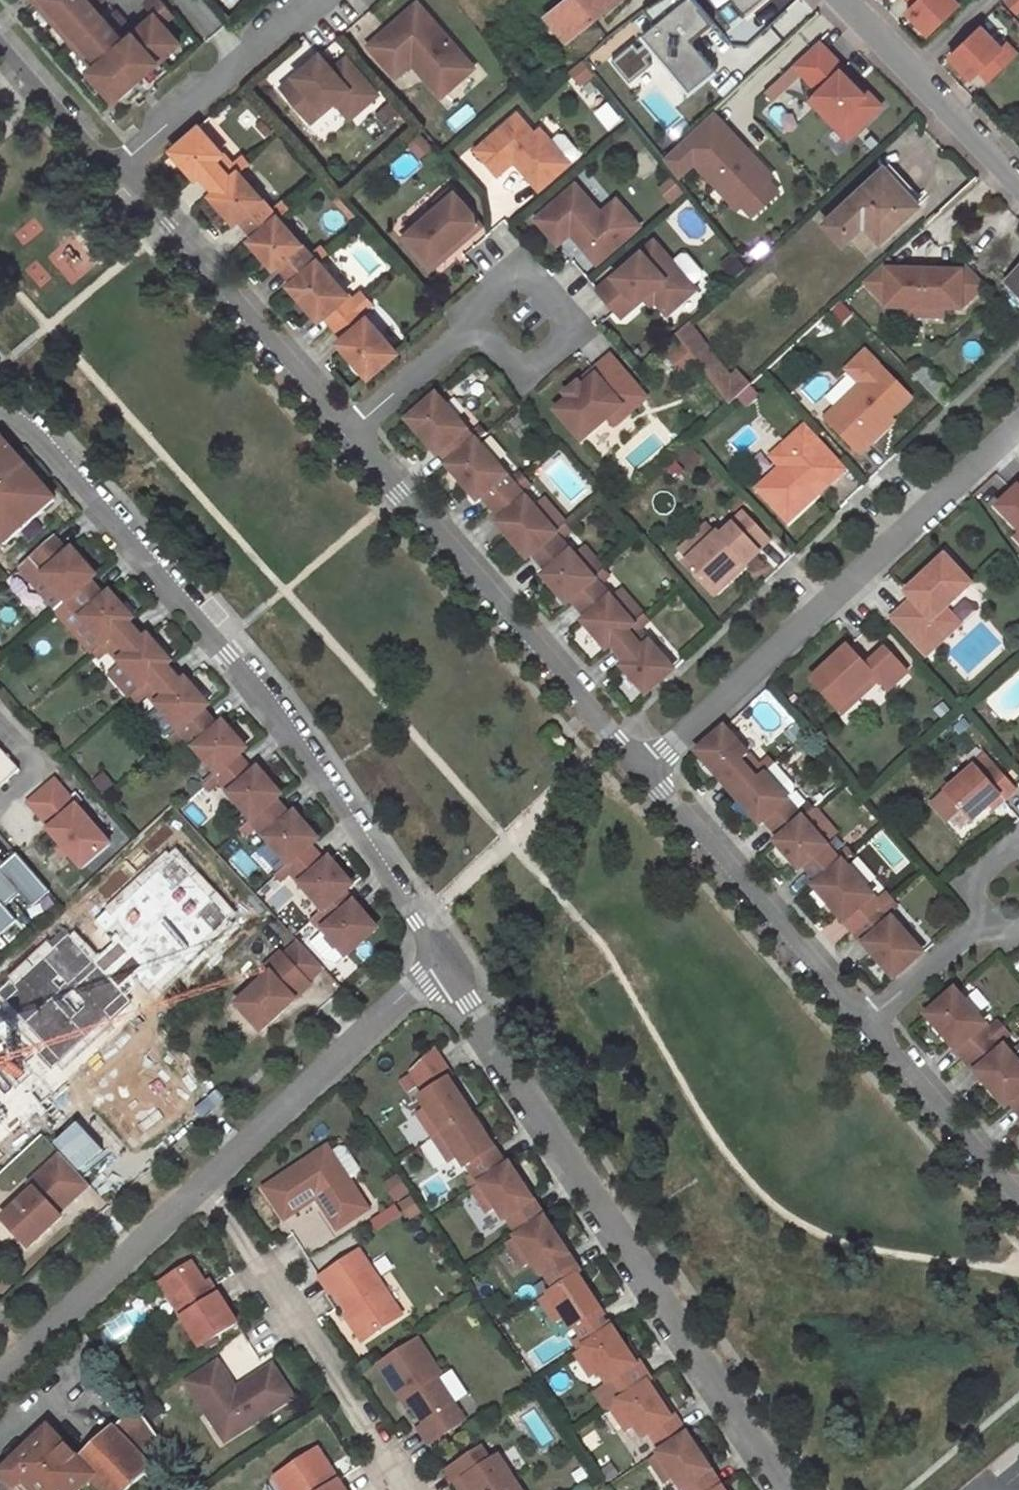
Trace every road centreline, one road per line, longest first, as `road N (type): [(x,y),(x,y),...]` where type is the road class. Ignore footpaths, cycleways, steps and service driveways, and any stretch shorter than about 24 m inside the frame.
road 1 (residential): [(0,410),(27,422),(293,729),(440,962)]
road 2 (residential): [(440,962),(791,1489)]
road 3 (unclassified): [(645,773),(1018,431)]
road 4 (residential): [(350,429),(645,773)]
road 5 (residential): [(204,1183),(405,1489)]
road 6 (residential): [(115,173),(144,194),(350,429)]
road 7 (residential): [(645,773),(871,1016)]
road 8 (residential): [(204,1183),(440,962)]
road 9 (residential): [(0,1376),(204,1183)]
road 10 (residential): [(311,0),(115,173)]
road 11 (residential): [(485,338),(505,357),(531,360),(561,335),(563,309),(536,280),(508,280),(486,297),(481,325)]
road 12 (residential): [(871,1016),(1018,1198)]
road 13 (residential): [(0,44),(115,173)]
road 14 (residential): [(485,338),(456,344),(350,429)]
road 15 (unclassified): [(1018,189),(910,69)]
road 16 (residential): [(975,929),(871,1016)]

